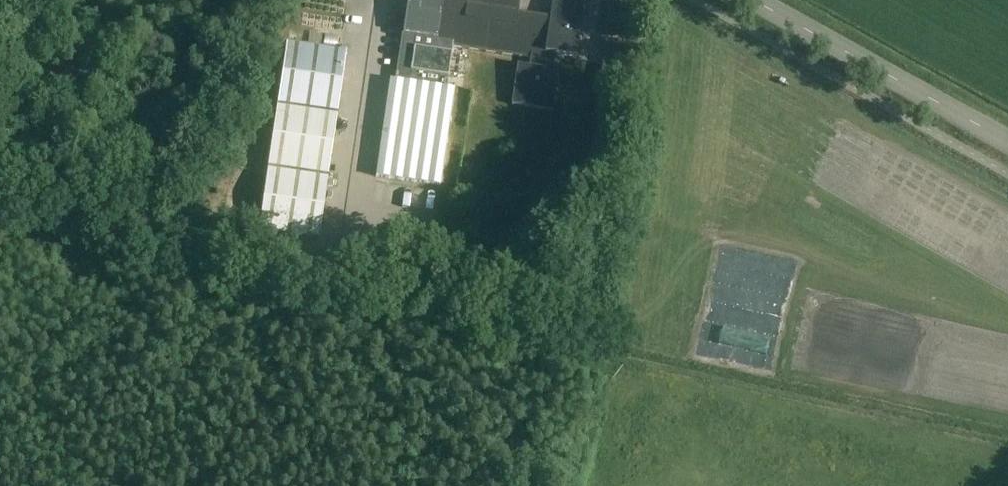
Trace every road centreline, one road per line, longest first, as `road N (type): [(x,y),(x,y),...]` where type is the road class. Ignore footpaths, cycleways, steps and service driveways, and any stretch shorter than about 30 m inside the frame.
road 1 (track): [(0,242),(596,372)]
road 2 (tertiary): [(1007,143),(751,0)]

